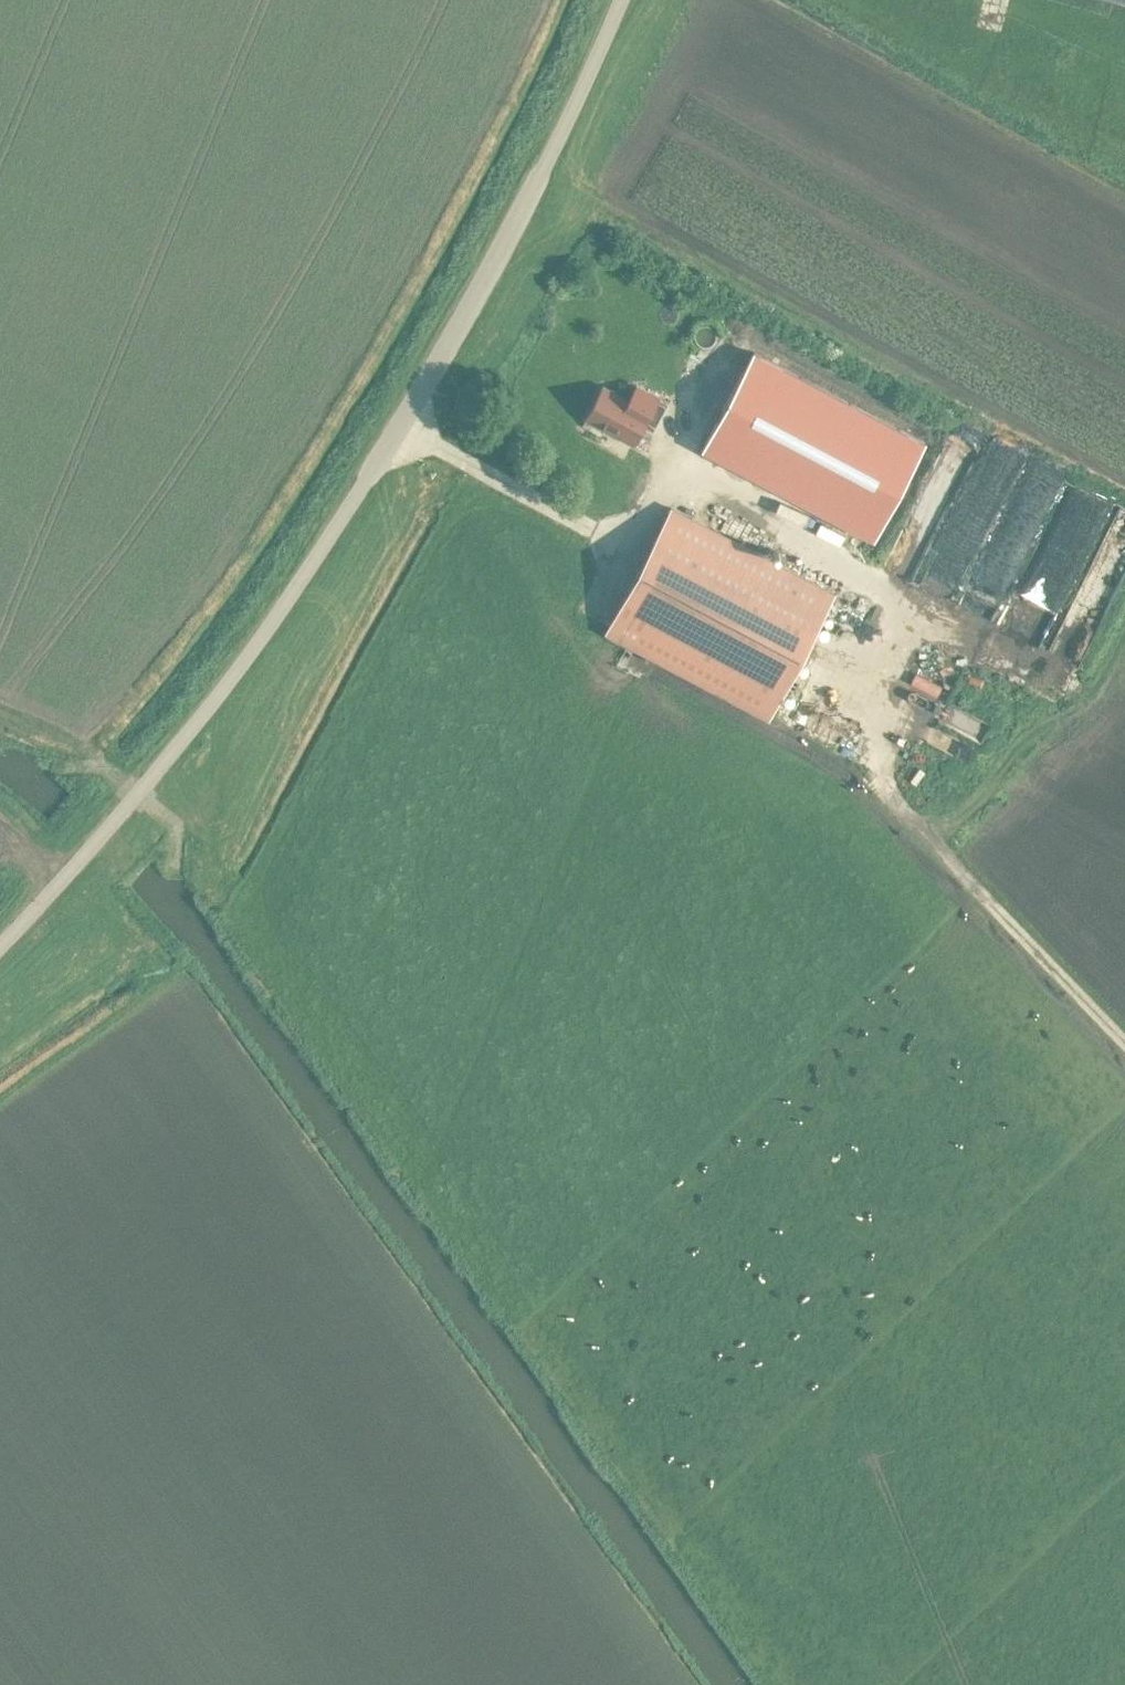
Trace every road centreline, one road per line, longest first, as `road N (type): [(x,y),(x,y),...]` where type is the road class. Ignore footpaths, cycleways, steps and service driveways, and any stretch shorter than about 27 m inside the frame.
road 1 (unclassified): [(0,942),(124,811),(267,629),(461,328),(628,0)]

